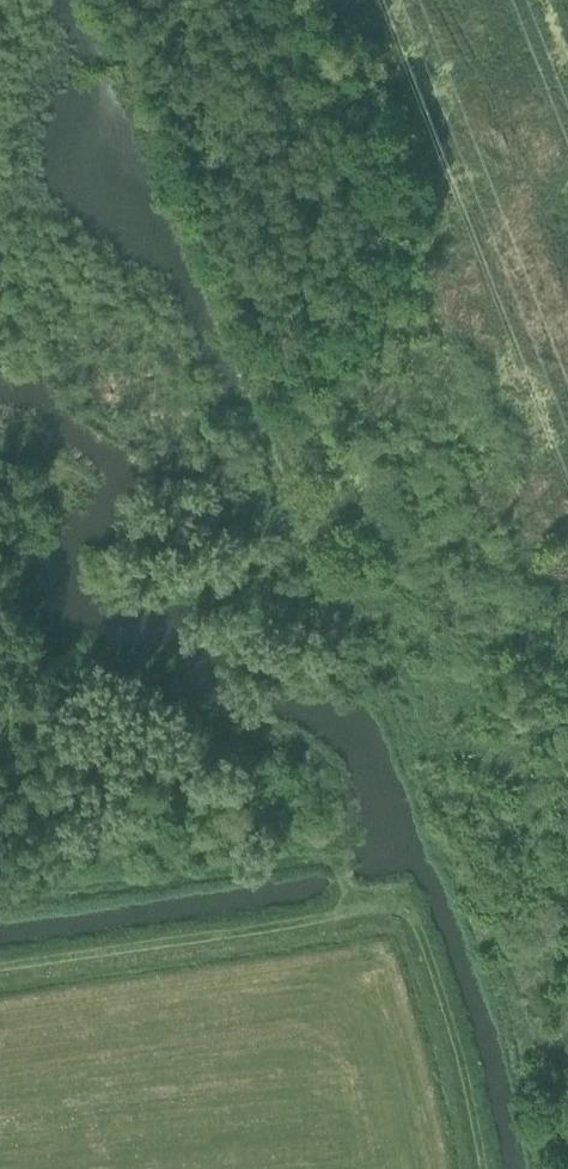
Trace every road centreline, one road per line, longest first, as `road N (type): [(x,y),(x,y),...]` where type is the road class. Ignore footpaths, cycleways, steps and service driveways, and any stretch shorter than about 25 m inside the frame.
road 1 (track): [(486,1168),(476,1105),(410,904),(0,966)]

